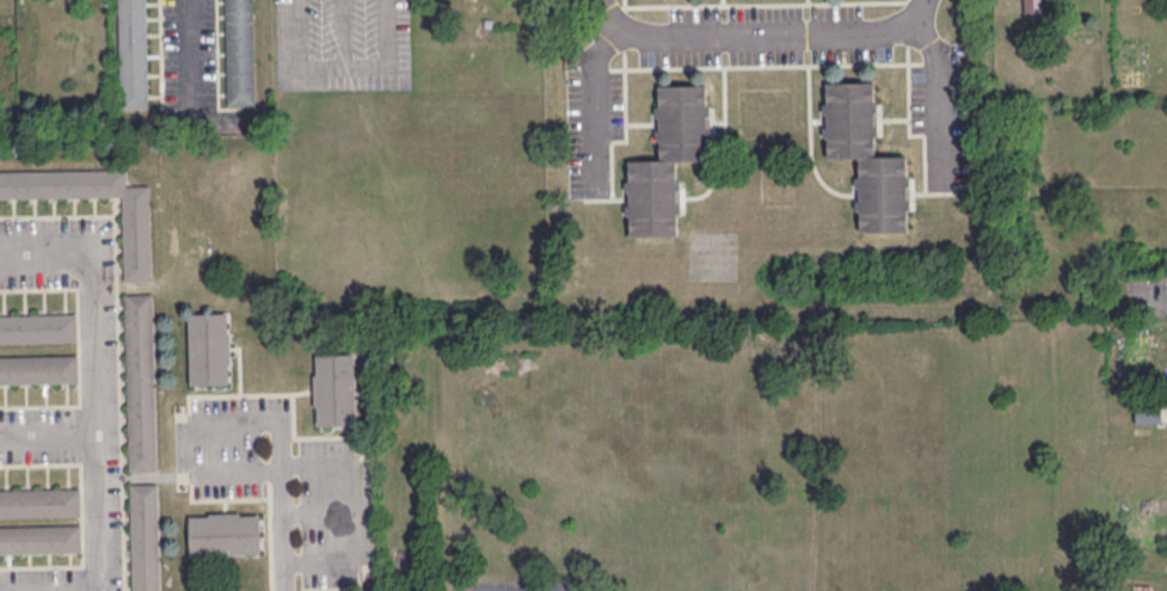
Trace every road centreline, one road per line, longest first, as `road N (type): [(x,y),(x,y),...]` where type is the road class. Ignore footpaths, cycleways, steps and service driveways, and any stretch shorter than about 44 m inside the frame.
road 1 (residential): [(103,590),(93,250)]
road 2 (residential): [(285,590),(280,430)]

